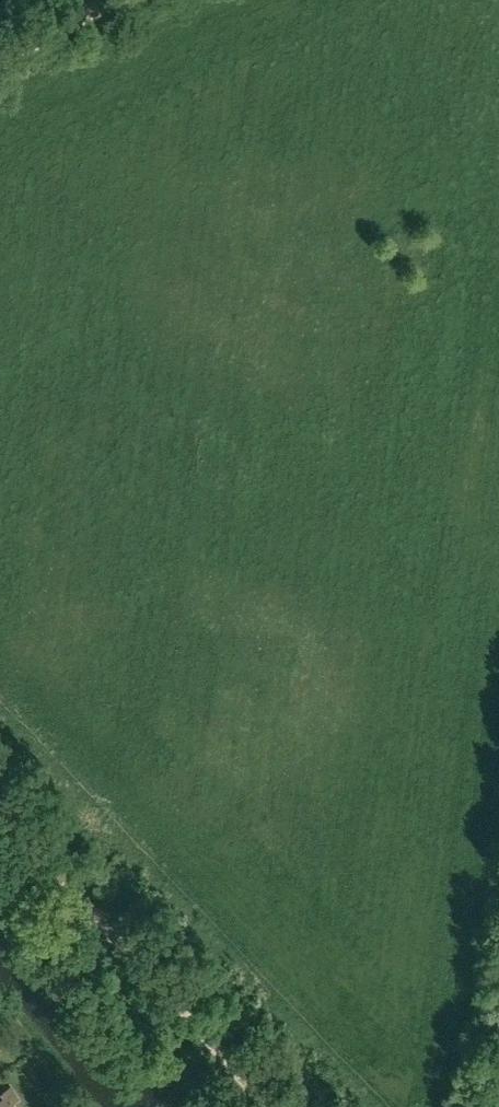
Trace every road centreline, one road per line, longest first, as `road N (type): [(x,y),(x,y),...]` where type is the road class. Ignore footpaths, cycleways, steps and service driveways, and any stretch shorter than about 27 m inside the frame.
road 1 (track): [(0,815),(264,1106)]

